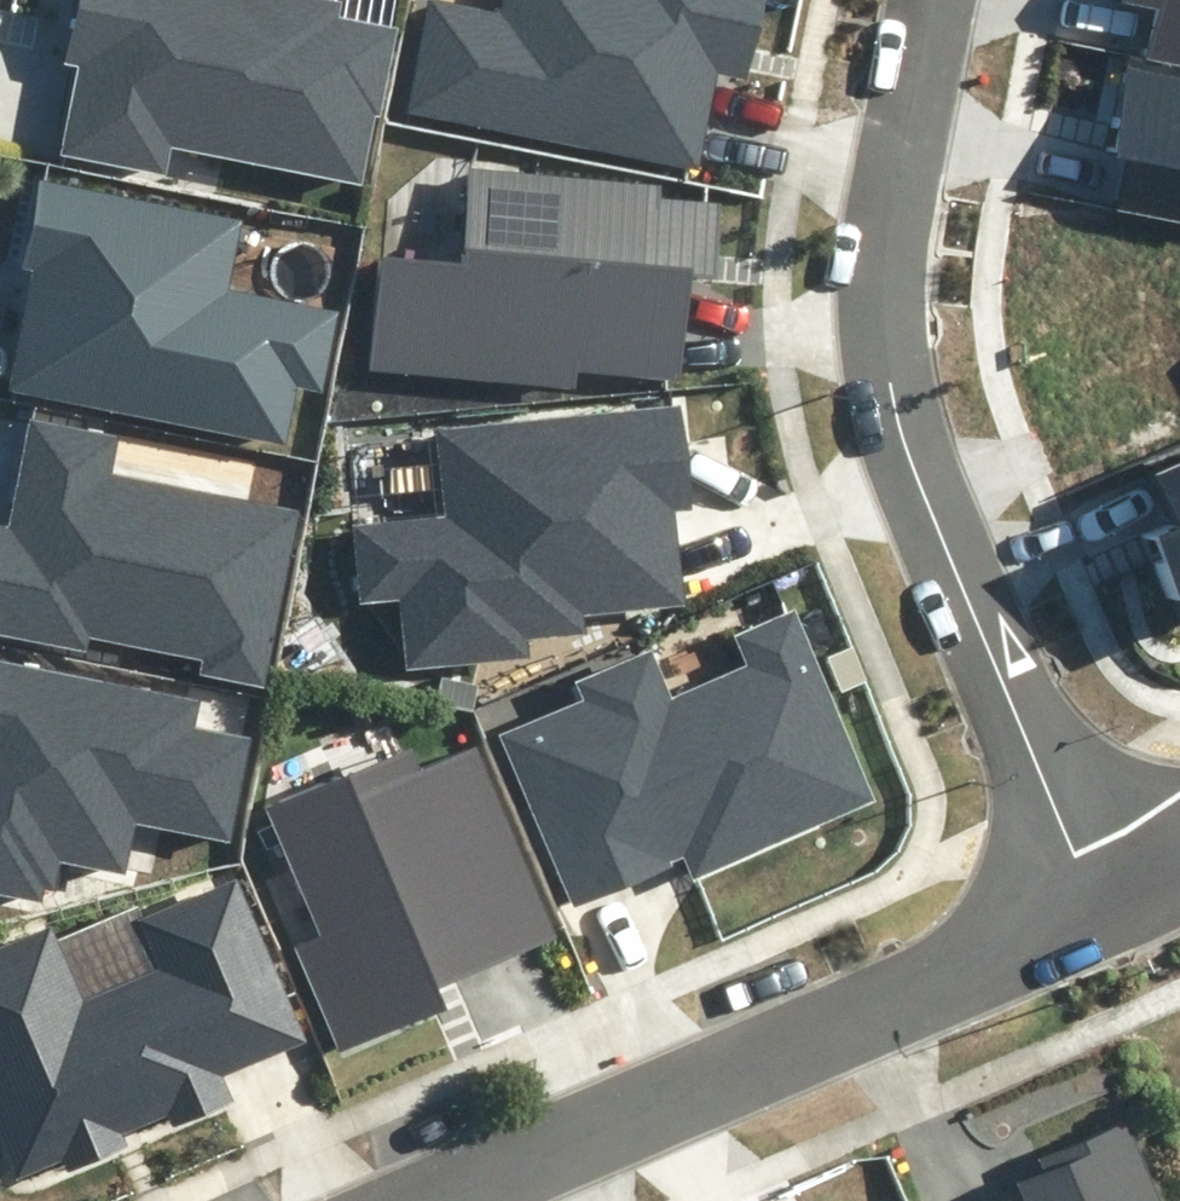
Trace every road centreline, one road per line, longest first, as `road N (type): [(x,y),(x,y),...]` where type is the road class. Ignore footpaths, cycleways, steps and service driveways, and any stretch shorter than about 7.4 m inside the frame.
road 1 (residential): [(1093,911),(907,453),(890,385),(888,270),(937,0)]
road 2 (residential): [(432,1200),(1093,911)]

